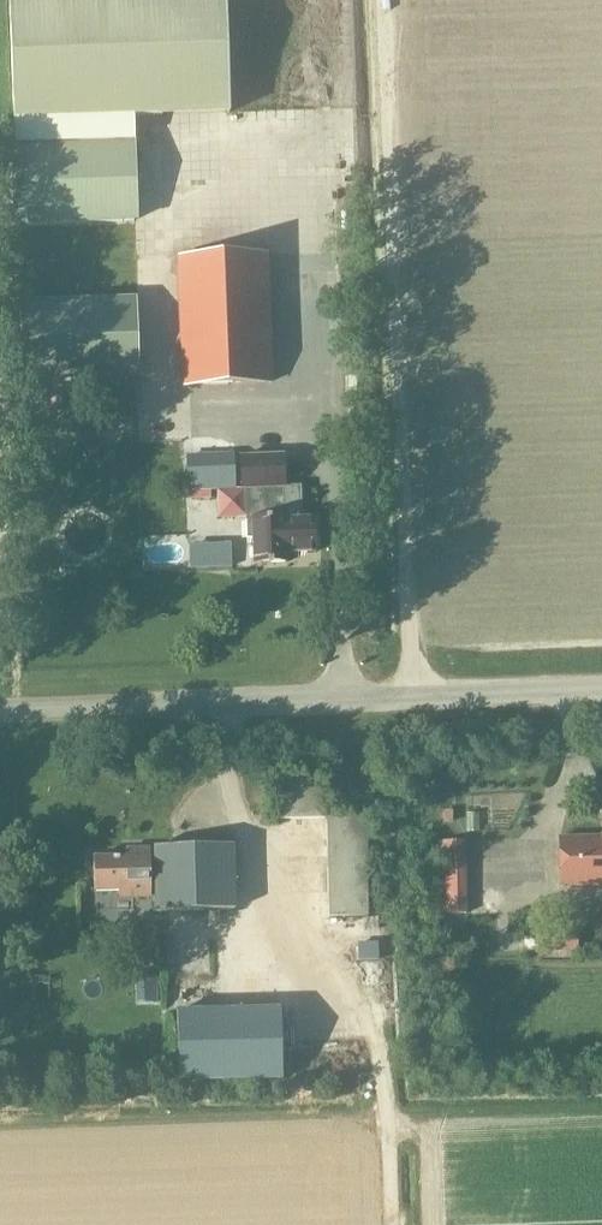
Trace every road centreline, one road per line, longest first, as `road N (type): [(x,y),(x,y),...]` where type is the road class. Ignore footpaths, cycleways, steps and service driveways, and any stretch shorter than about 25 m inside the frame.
road 1 (unclassified): [(601,689),(0,712)]

